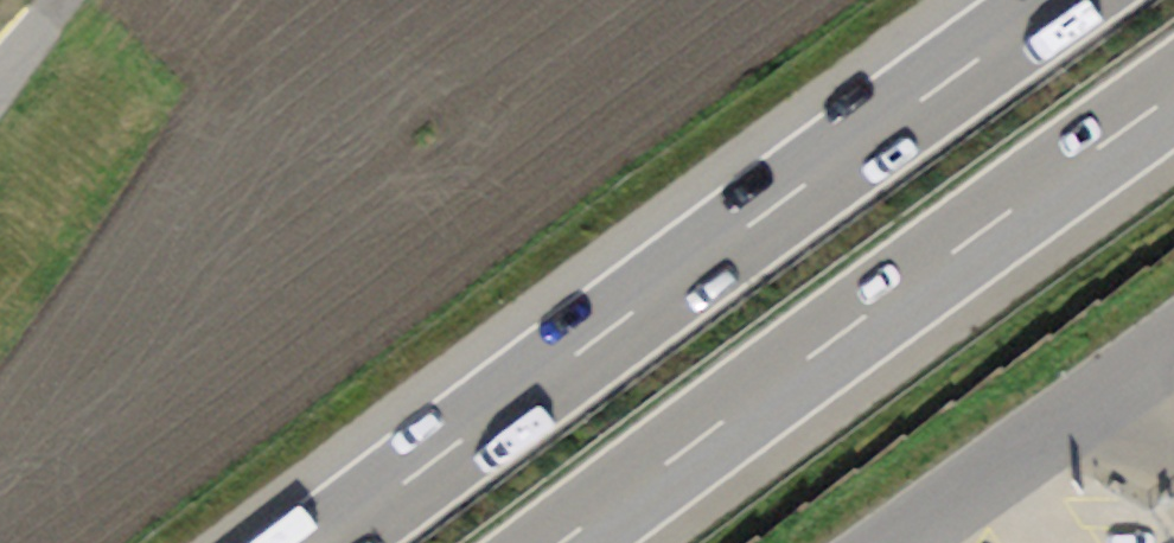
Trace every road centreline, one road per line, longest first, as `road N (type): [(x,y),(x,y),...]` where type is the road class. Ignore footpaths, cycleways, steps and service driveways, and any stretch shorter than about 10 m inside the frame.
road 1 (motorway): [(1065,0),(323,542)]
road 2 (motorway): [(561,542),(1173,97)]
road 3 (unclassified): [(0,98),(82,0)]

